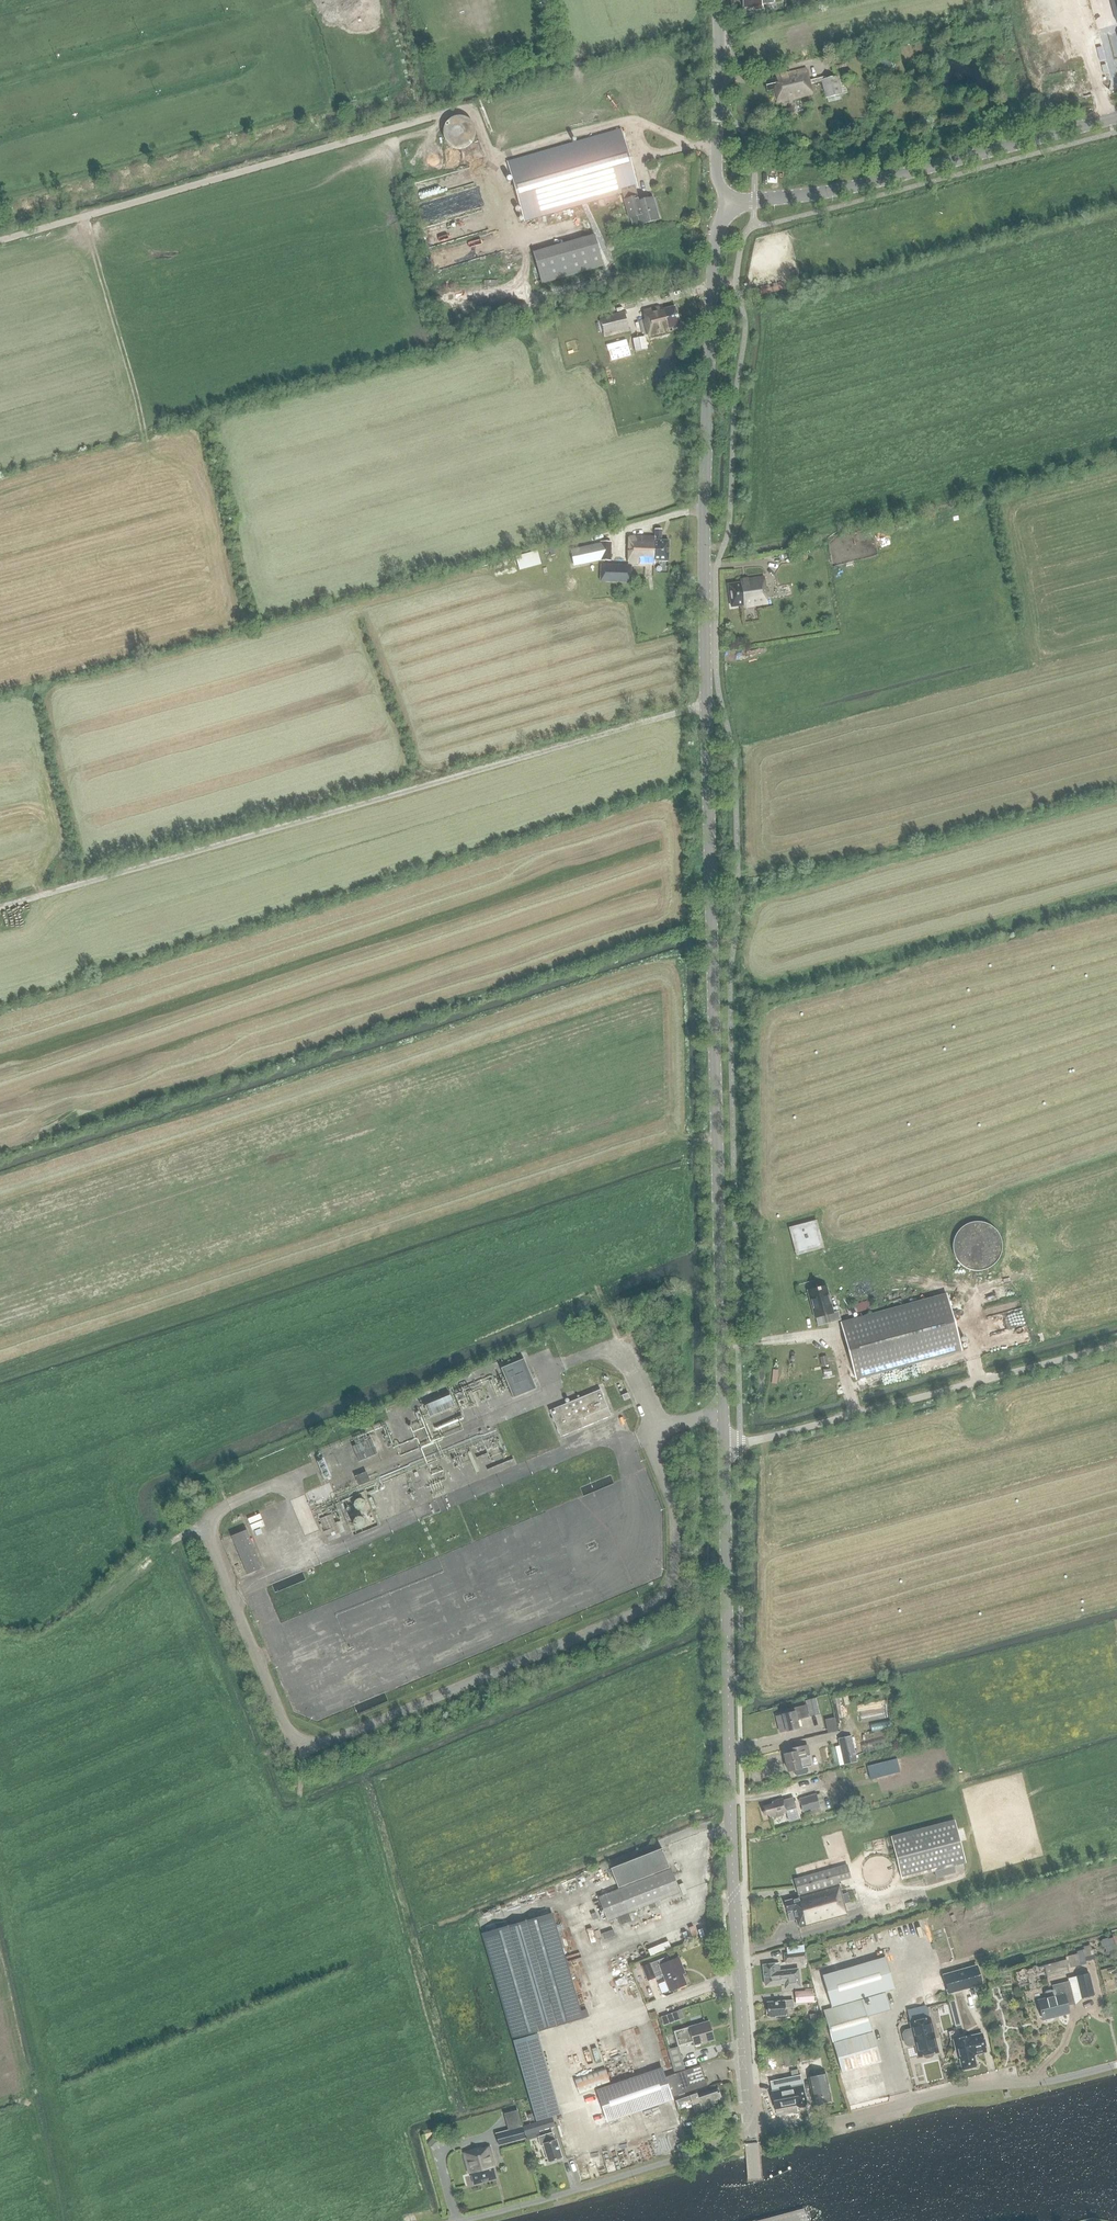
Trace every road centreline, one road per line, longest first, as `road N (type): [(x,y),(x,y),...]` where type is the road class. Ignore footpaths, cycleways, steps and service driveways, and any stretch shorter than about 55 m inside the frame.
road 1 (tertiary): [(723,1445),(705,697),(713,246),(734,203)]
road 2 (tertiary): [(751,2131),(734,1895),(723,1445)]
road 3 (unclassified): [(723,1445),(1116,1343)]
road 4 (tertiary): [(734,203),(838,190),(1116,118)]
road 5 (unclassified): [(751,2131),(837,2122),(983,2085),(1040,2083),(1116,2065)]
road 6 (unclassified): [(453,2220),(575,2191),(751,2131)]

